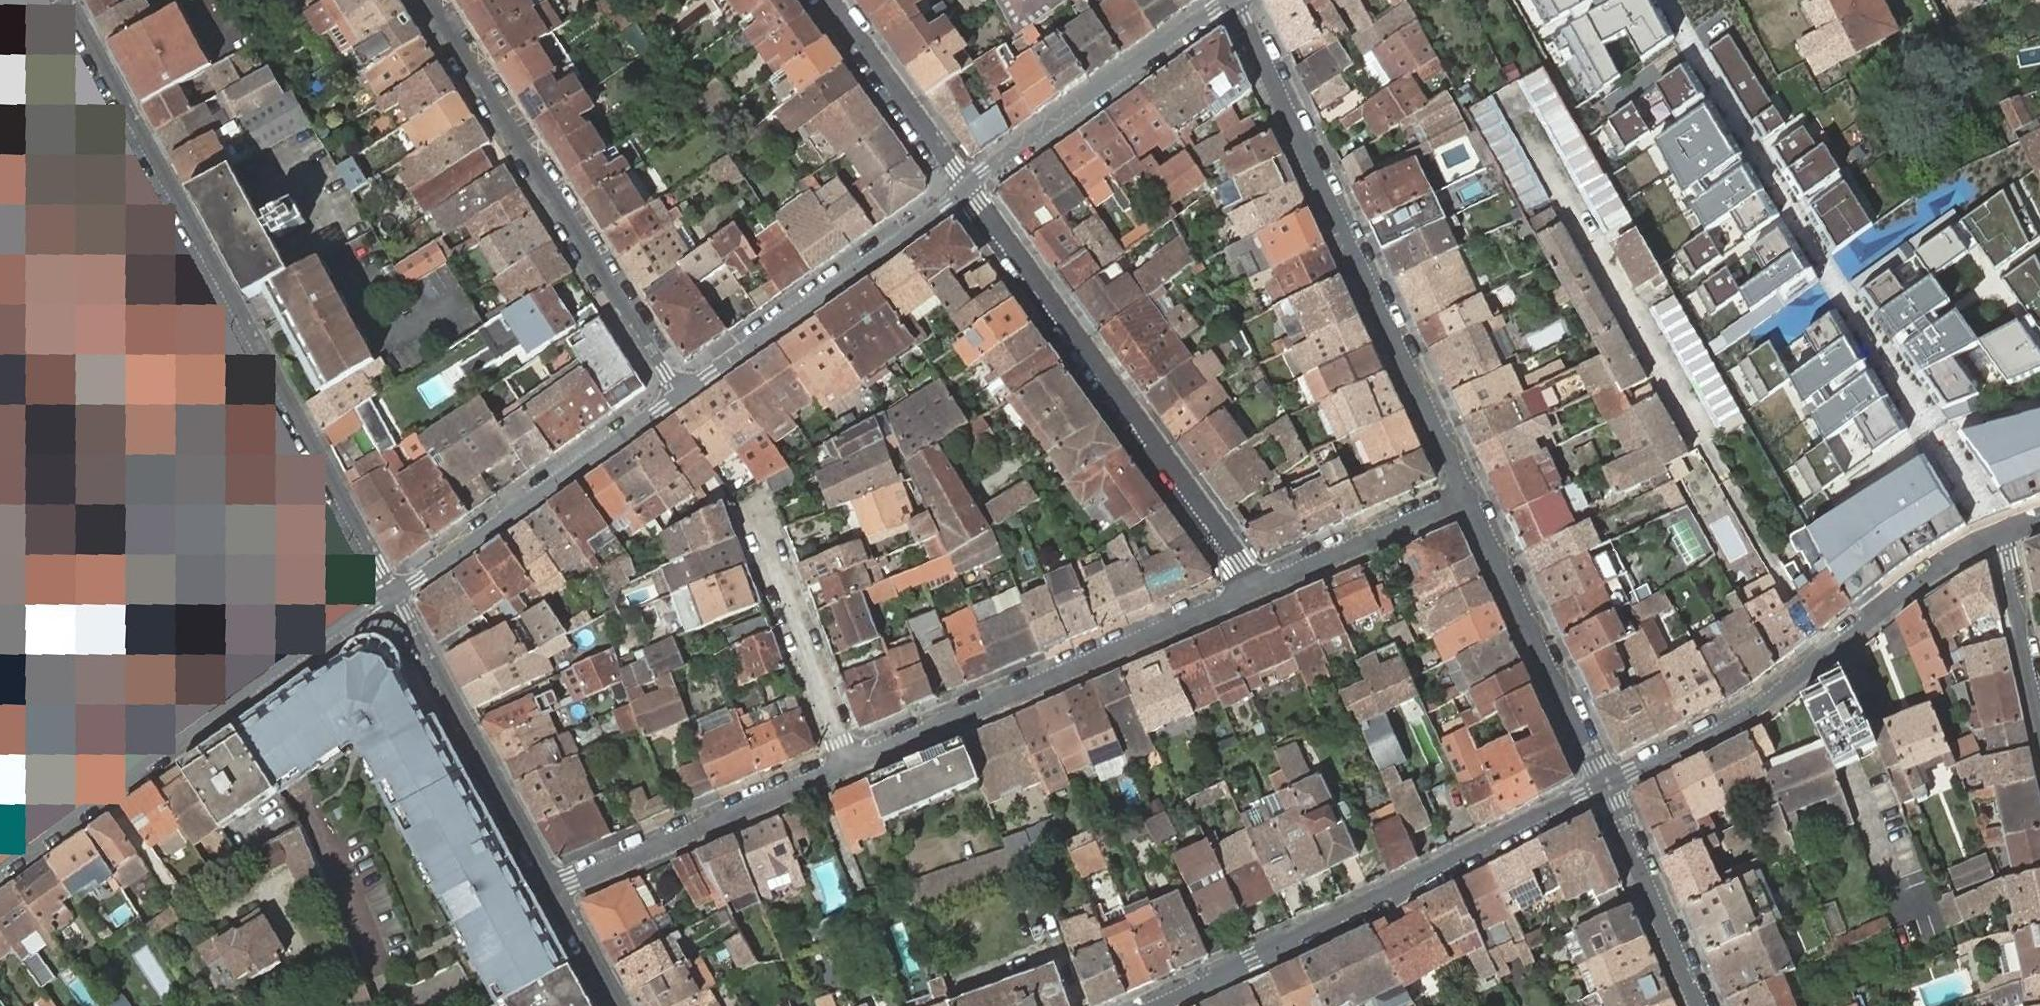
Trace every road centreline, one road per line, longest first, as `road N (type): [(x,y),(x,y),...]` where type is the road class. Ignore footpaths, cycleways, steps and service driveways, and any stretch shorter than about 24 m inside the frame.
road 1 (residential): [(65,0),(392,593)]
road 2 (residential): [(1467,497),(1234,1)]
road 3 (tertiary): [(1138,1005),(1602,787)]
road 4 (residential): [(1256,591),(966,189)]
road 5 (residential): [(392,593),(0,863)]
road 6 (tertiary): [(1602,787),(1756,711),(1908,592),(1995,537)]
road 7 (residential): [(677,394),(429,0)]
road 8 (residential): [(849,765),(1256,591)]
road 9 (residential): [(966,189),(677,394)]
road 10 (residential): [(677,394),(392,593)]
road 11 (residential): [(392,593),(555,890)]
road 12 (residential): [(1234,1),(981,171),(966,189)]
road 13 (residential): [(1602,787),(1467,497)]
road 14 (residential): [(555,890),(849,765)]
road 15 (residential): [(849,765),(749,505)]
road 16 (residential): [(1602,787),(1699,1005)]
road 17 (residential): [(829,0),(966,189)]
road 18 (residential): [(1256,591),(1467,497)]
road 19 (residential): [(2039,726),(1995,537)]
road 20 (residential): [(555,890),(619,1005)]

